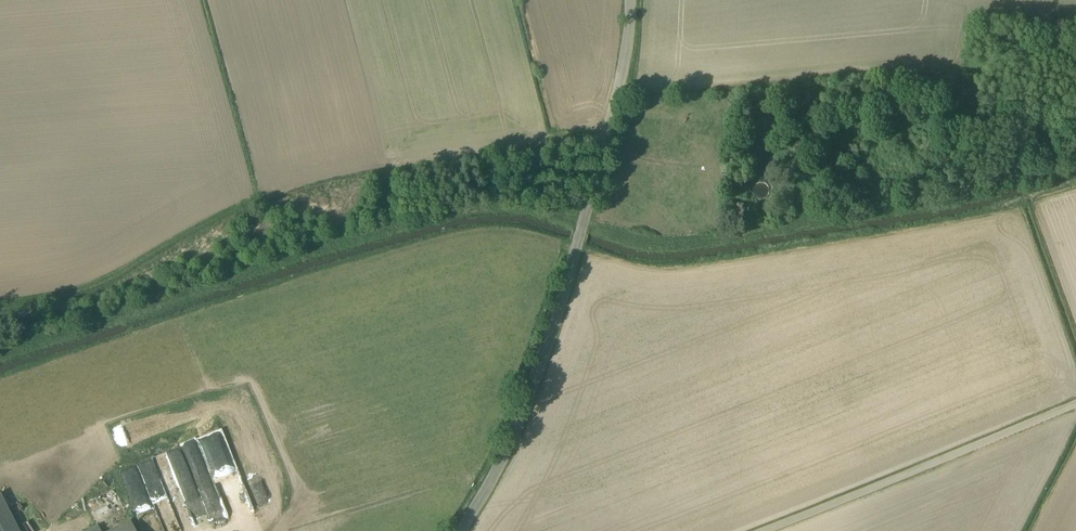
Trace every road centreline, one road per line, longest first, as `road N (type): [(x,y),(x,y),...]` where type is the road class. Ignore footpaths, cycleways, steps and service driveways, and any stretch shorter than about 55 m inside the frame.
road 1 (track): [(582,225),(533,210),(458,210),(0,355)]
road 2 (unclassified): [(459,530),(520,421),(552,332),(627,55),(631,0)]
road 3 (track): [(582,225),(666,241),(707,240),(903,208),(1075,163)]
road 4 (unclassified): [(1075,405),(763,530)]

